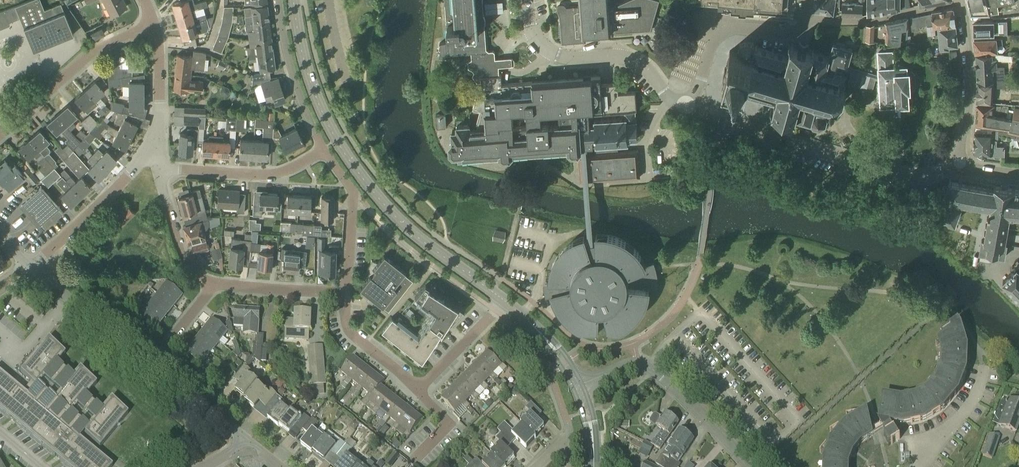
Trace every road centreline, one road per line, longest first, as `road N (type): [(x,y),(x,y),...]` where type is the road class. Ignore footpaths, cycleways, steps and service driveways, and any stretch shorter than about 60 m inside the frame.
road 1 (secondary): [(505,303),(414,235),(357,172),(320,108),(293,0)]
road 2 (unclassified): [(960,164),(917,177),(726,124),(689,104)]
road 3 (unclassified): [(689,104),(667,95),(626,56),(570,58),(548,50),(532,32),(526,0)]
road 4 (residential): [(155,27),(95,53),(0,137)]
road 5 (residential): [(30,267),(158,151)]
road 6 (residential): [(689,104),(715,38),(733,29),(794,33),(805,19)]
road 7 (residential): [(160,169),(268,176),(324,151)]
road 8 (residential): [(961,3),(968,103),(960,164)]
road 9 (residential): [(280,0),(290,73),(324,151)]
road 10 (residential): [(805,19),(864,21),(961,3)]
road 11 (residential): [(153,364),(30,267)]
road 12 (residential): [(324,151),(354,192),(346,292)]
road 13 (residential): [(747,466),(668,384),(638,364)]
road 14 (residential): [(213,283),(346,292)]
road 15 (residential): [(346,292),(352,334),(419,391)]
road 16 (residential): [(213,283),(187,260),(160,169)]
road 17 (residential): [(158,151),(155,27)]
road 18 (residential): [(419,391),(505,303)]

